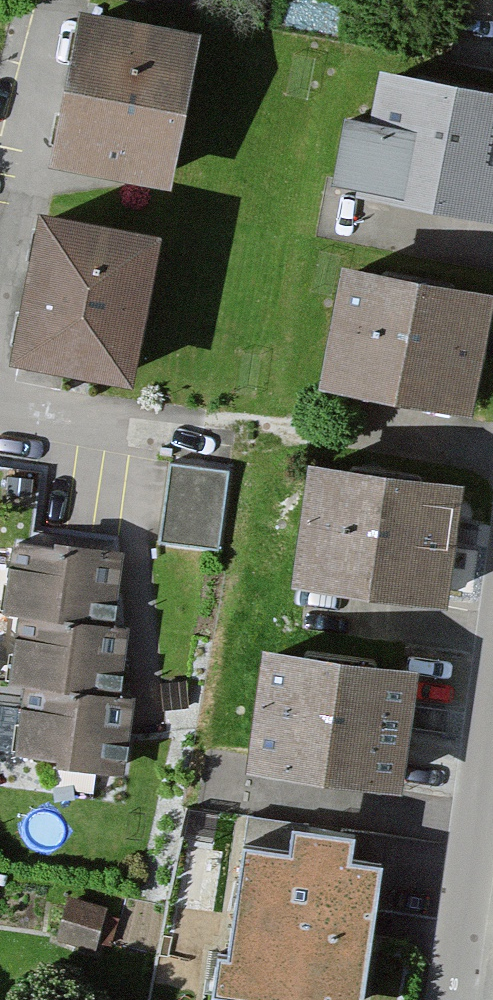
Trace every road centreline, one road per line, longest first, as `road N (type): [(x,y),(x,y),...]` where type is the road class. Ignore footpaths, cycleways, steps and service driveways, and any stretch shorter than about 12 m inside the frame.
road 1 (residential): [(451,999),(492,718)]

